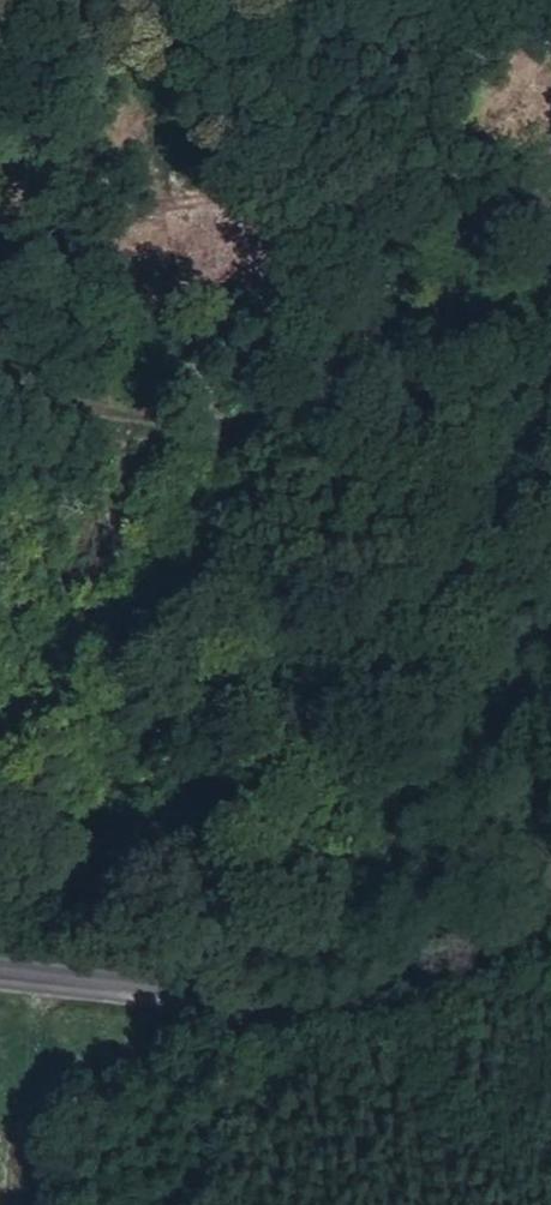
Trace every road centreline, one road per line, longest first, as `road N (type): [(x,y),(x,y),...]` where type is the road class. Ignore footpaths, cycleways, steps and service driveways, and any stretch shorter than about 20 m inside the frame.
road 1 (tertiary): [(0,974),(179,994),(361,992),(456,960),(550,890)]

